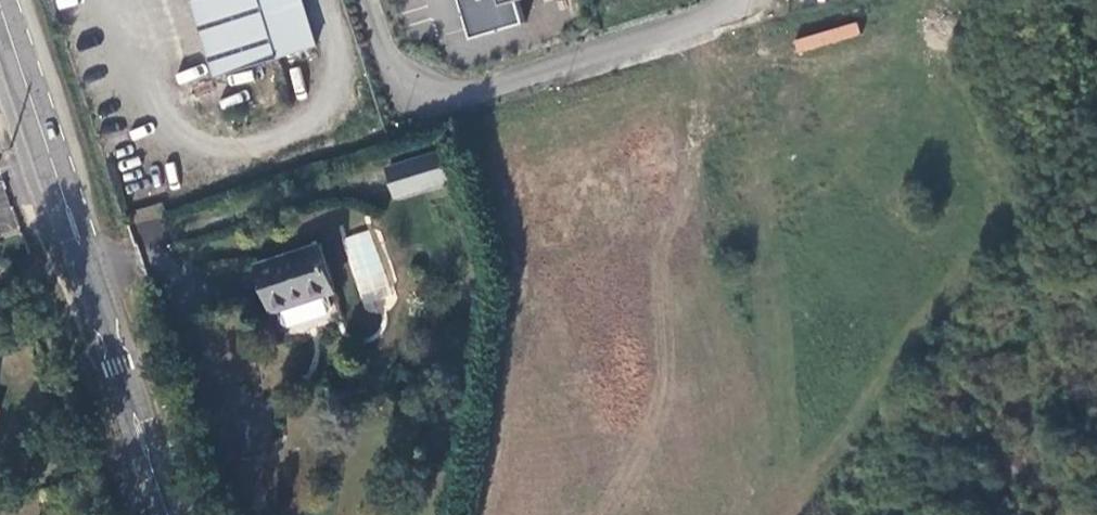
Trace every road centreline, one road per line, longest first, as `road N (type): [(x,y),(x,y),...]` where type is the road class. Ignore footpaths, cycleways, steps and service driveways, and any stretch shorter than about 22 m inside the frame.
road 1 (tertiary): [(1,0),(176,514)]
road 2 (unclassified): [(367,0),(394,80),(447,101),(709,20),(733,0)]

